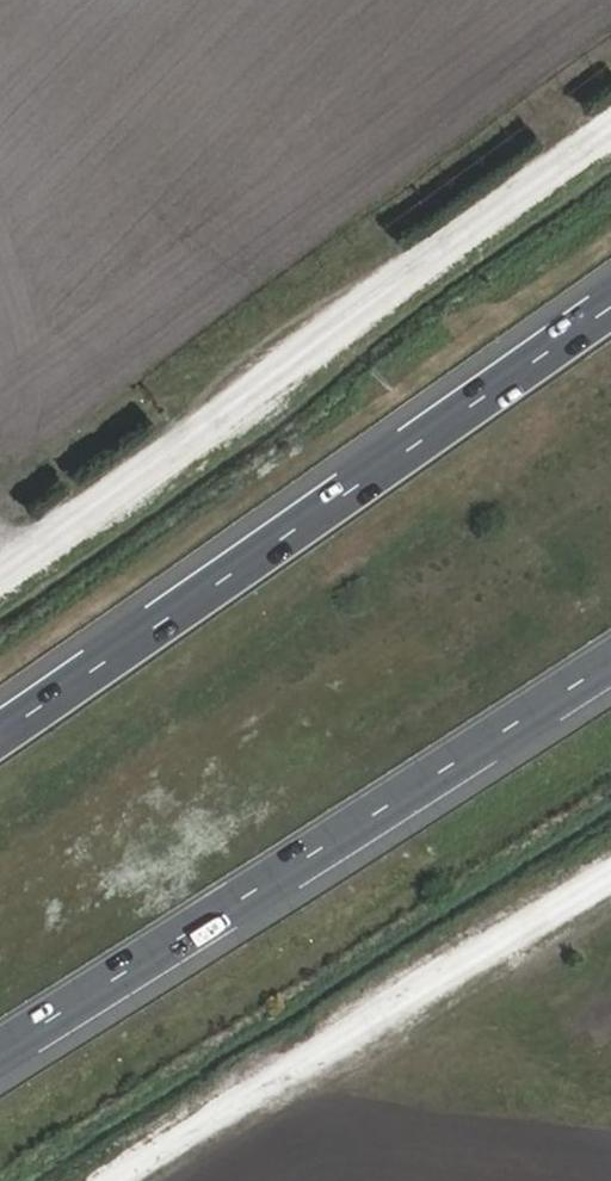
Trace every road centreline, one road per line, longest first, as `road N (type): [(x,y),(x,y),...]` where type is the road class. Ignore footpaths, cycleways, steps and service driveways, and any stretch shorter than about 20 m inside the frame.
road 1 (track): [(610,142),(0,574)]
road 2 (motorway): [(610,305),(0,731)]
road 3 (motorway): [(0,1057),(610,669)]
road 4 (track): [(125,1180),(610,861)]

